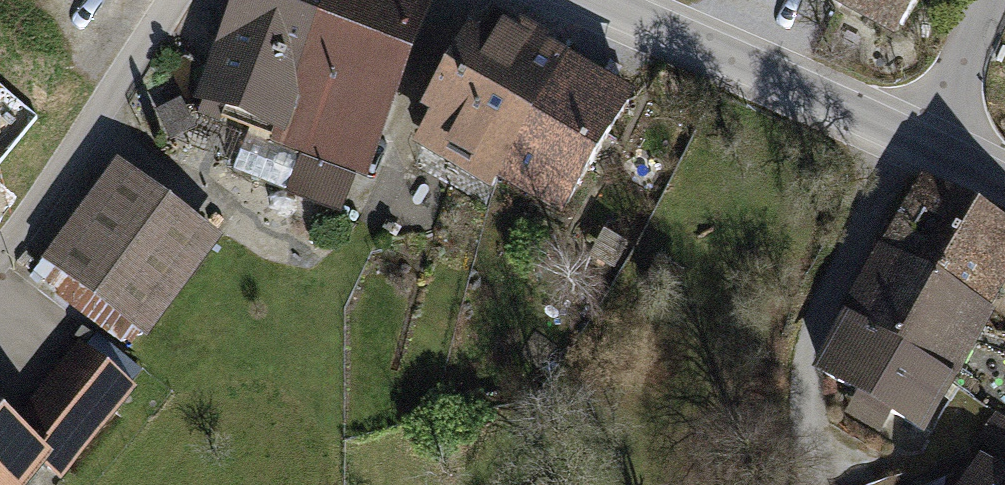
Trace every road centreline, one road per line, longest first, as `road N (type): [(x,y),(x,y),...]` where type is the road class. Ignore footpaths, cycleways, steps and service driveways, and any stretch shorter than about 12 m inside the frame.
road 1 (residential): [(920,130),(605,0)]
road 2 (residential): [(171,0),(0,250)]
road 3 (residential): [(988,0),(920,130)]

